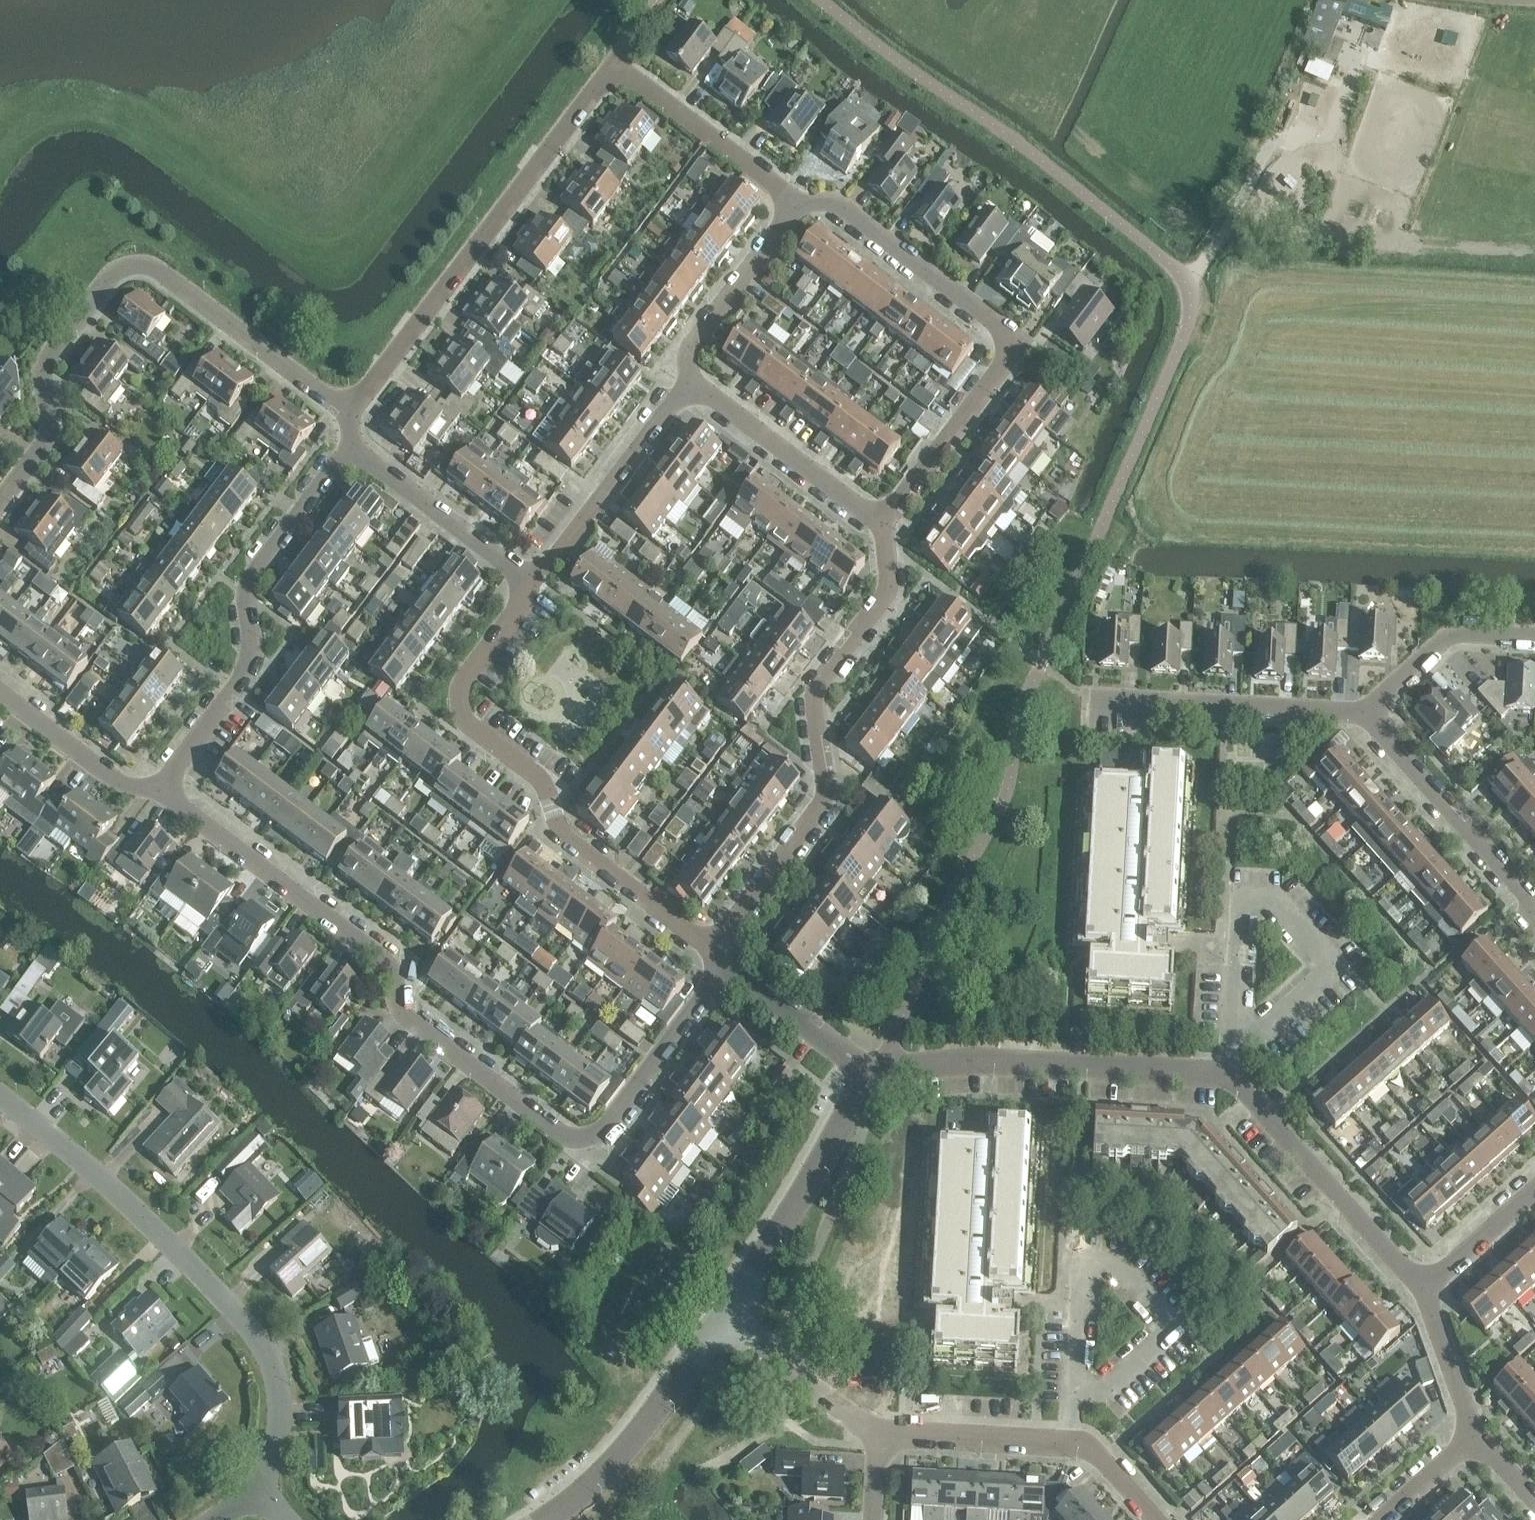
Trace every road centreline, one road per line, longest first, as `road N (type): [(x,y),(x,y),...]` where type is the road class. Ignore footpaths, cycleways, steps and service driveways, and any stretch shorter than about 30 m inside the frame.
road 1 (unclassified): [(872,1075),(1010,787),(1018,713),(1181,342),(1190,302),(1184,278),(1165,258),(822,0)]
road 2 (residential): [(727,964),(608,1130),(577,1142),(407,1017),(392,970),(161,791)]
road 3 (residential): [(348,415),(617,67),(796,205)]
road 4 (residential): [(0,507),(49,443),(50,363),(127,269),(158,272),(348,415)]
road 5 (residential): [(0,1096),(179,1256),(265,1353),(279,1383),(285,1433),(282,1456),(256,1495)]
road 6 (residential): [(713,953),(566,842),(540,781),(464,723),(463,686),(534,588)]
road 7 (residential): [(796,205),(836,209),(1018,344),(881,528)]
road 8 (residential): [(881,528),(887,599),(815,698),(822,802),(713,953)]
road 9 (residential): [(161,791),(248,675),(247,589),(351,448)]
road 10 (residential): [(1226,1079),(976,1062),(872,1075)]
road 11 (track): [(1534,305),(1333,290),(1245,322),(1190,299)]
road 12 (residential): [(1236,1036),(1242,902),(1271,903),(1333,972),(1261,1036)]
road 13 (track): [(1227,233),(1534,252)]
road 14 (residential): [(1425,1293),(1226,1079)]
road 15 (residential): [(732,1327),(872,1075)]
road 16 (residential): [(1534,923),(1526,898),(1365,715)]
road 17 (residential): [(1365,715),(1096,699)]
road 18 (residential): [(534,588),(691,382)]
road 19 (residential): [(560,1519),(732,1327)]
road 20 (residential): [(1076,1390),(1081,1265),(1121,1266),(1178,1332)]
road 21 (track): [(1227,233),(1215,191),(1297,0)]
road 22 (residential): [(881,528),(691,382)]
road 23 (residential): [(534,588),(351,448)]
road 24 (residential): [(691,382),(691,348),(796,205)]
road 25 (residential): [(1534,641),(1451,639),(1365,715)]
road 26 (residential): [(1073,1445),(879,1436)]
road 27 (residential): [(161,791),(112,779),(0,694)]
road 28 (residential): [(879,1436),(732,1327)]
road 29 (residential): [(872,1075),(727,964)]
road 30 (track): [(1079,143),(1168,213),(1227,233)]
road 31 (residential): [(1474,1438),(1425,1293)]
road 32 (residential): [(1534,1195),(1425,1293)]
road 33 (residential): [(1178,1332),(1108,1393),(1076,1390)]
road 34 (residential): [(1383,1519),(1474,1438)]

